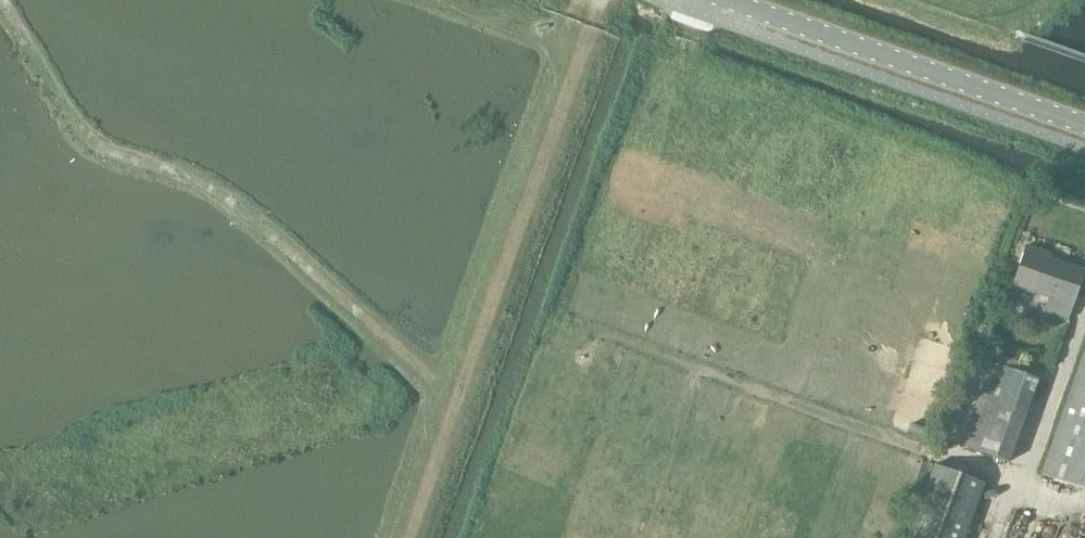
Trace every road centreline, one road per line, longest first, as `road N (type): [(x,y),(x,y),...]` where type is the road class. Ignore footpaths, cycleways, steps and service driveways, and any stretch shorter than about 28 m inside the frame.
road 1 (tertiary): [(1084,125),(724,0)]

